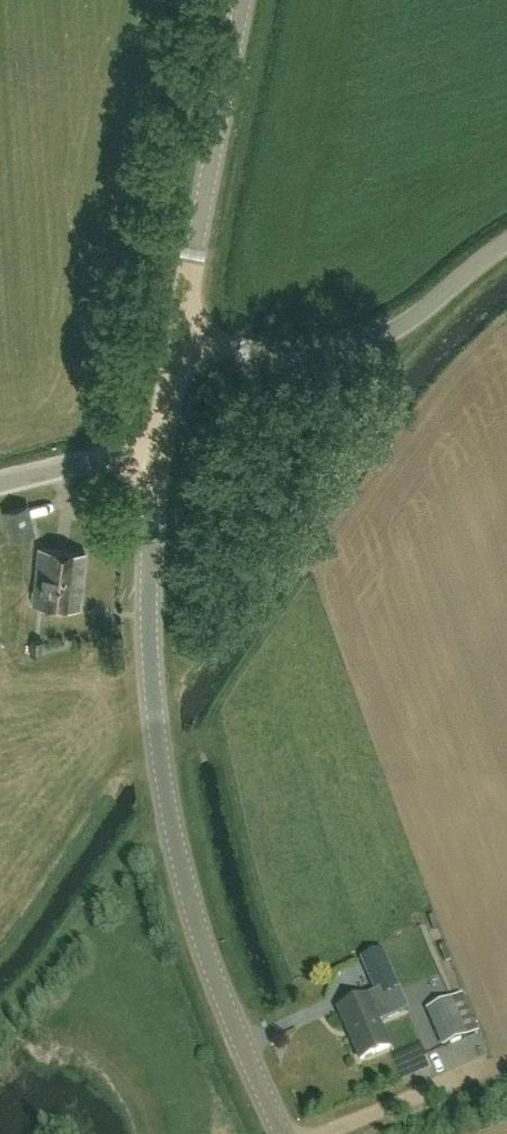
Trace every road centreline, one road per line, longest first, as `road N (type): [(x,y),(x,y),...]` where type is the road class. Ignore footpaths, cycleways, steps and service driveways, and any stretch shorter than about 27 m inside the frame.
road 1 (tertiary): [(284,1133),(205,948),(162,796),(150,645),(162,456)]
road 2 (unclassified): [(179,346),(326,357),(415,315),(506,242)]
road 3 (tertiary): [(179,346),(244,0)]
road 4 (unclassified): [(0,486),(93,462),(162,456)]

